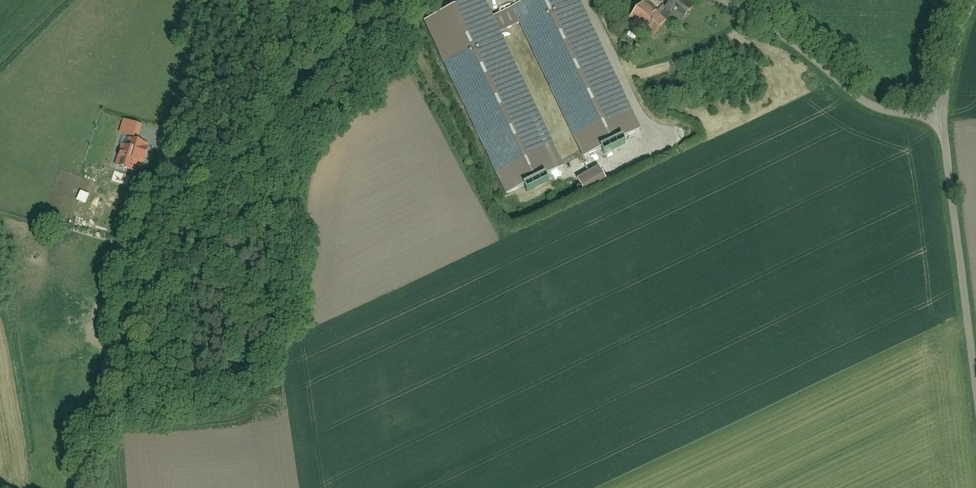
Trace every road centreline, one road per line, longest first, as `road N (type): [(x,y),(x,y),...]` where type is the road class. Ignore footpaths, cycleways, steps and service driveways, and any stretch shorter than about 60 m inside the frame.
road 1 (unclassified): [(225,0),(134,285),(83,487)]
road 2 (track): [(120,338),(382,0)]
road 3 (unclassified): [(723,0),(878,110),(943,123)]
road 4 (unclassified): [(943,123),(975,375)]
road 5 (unclassified): [(943,123),(947,76),(973,0)]

